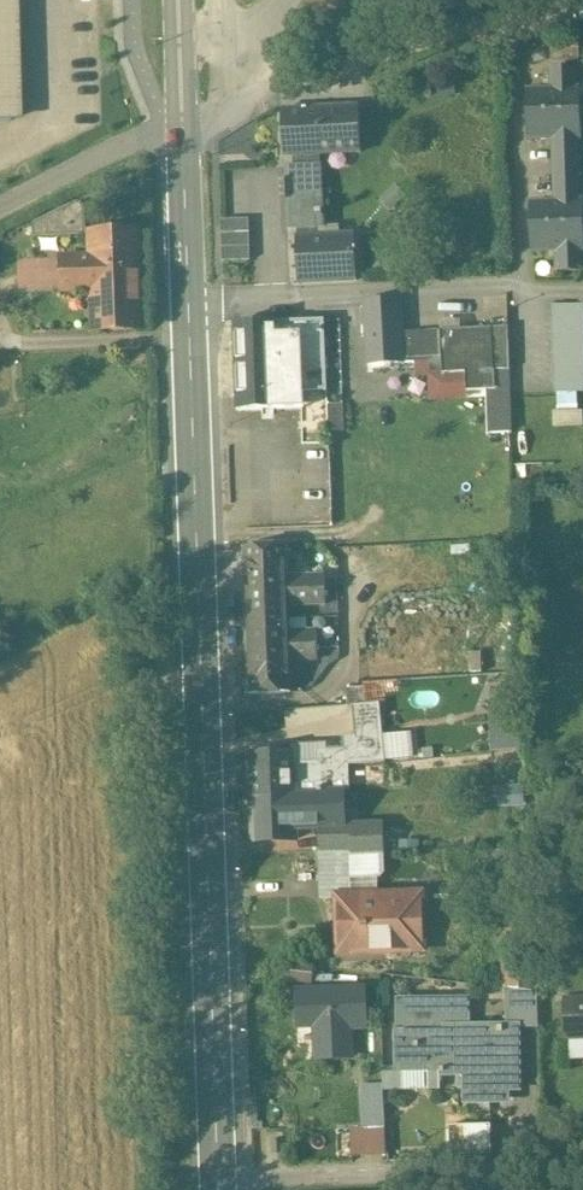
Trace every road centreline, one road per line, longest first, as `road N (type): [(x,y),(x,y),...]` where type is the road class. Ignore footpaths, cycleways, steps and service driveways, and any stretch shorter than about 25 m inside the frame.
road 1 (primary): [(218,1183),(182,127)]
road 2 (track): [(182,127),(582,0)]
road 3 (residential): [(218,1183),(582,1174)]
road 4 (unclassified): [(0,207),(150,132),(182,127)]
road 5 (primary): [(182,127),(178,0)]

